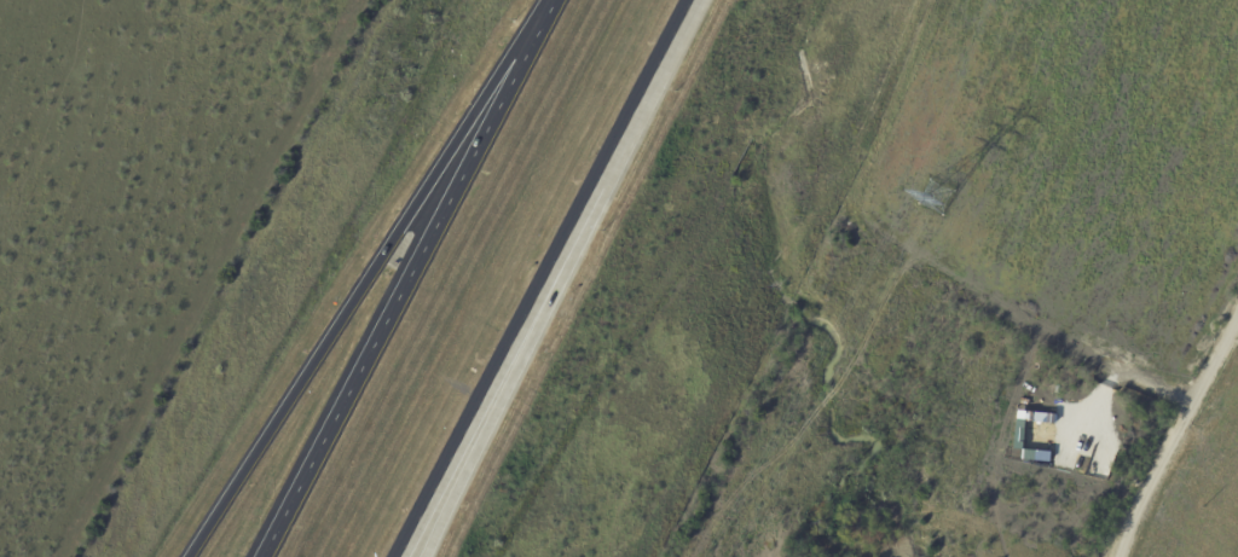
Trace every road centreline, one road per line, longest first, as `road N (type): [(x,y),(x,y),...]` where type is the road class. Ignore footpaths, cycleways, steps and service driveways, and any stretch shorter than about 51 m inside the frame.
road 1 (motorway): [(400,556),(691,0)]
road 2 (motorway): [(478,126),(185,556)]
road 3 (motorway): [(478,126),(255,556)]
road 4 (motorway): [(429,556),(550,269)]
road 5 (motorway): [(544,0),(478,126)]

